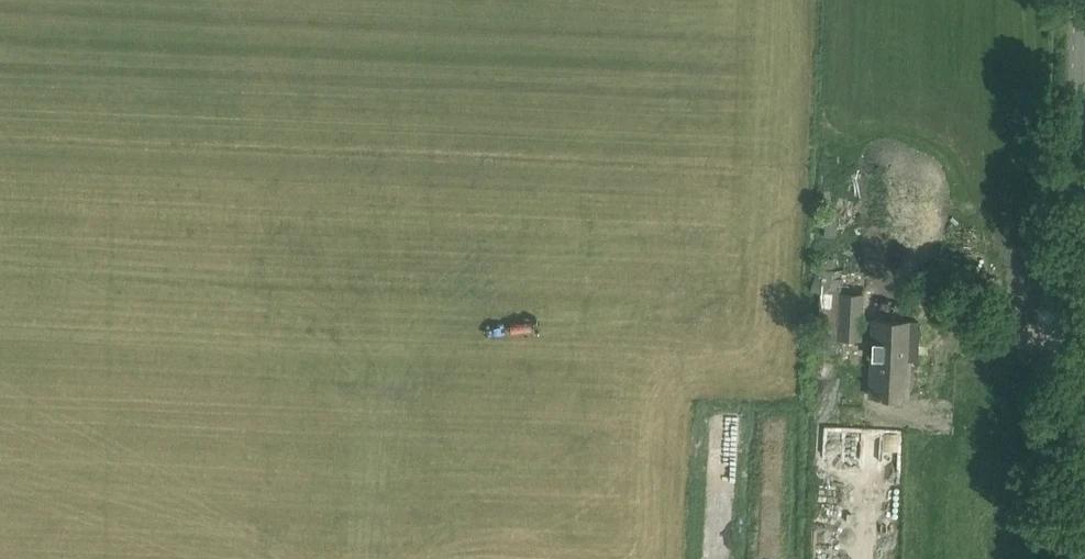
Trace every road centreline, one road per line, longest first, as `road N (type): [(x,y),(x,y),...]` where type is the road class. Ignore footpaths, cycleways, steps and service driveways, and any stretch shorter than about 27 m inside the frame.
road 1 (secondary): [(1066,558),(1082,0)]

